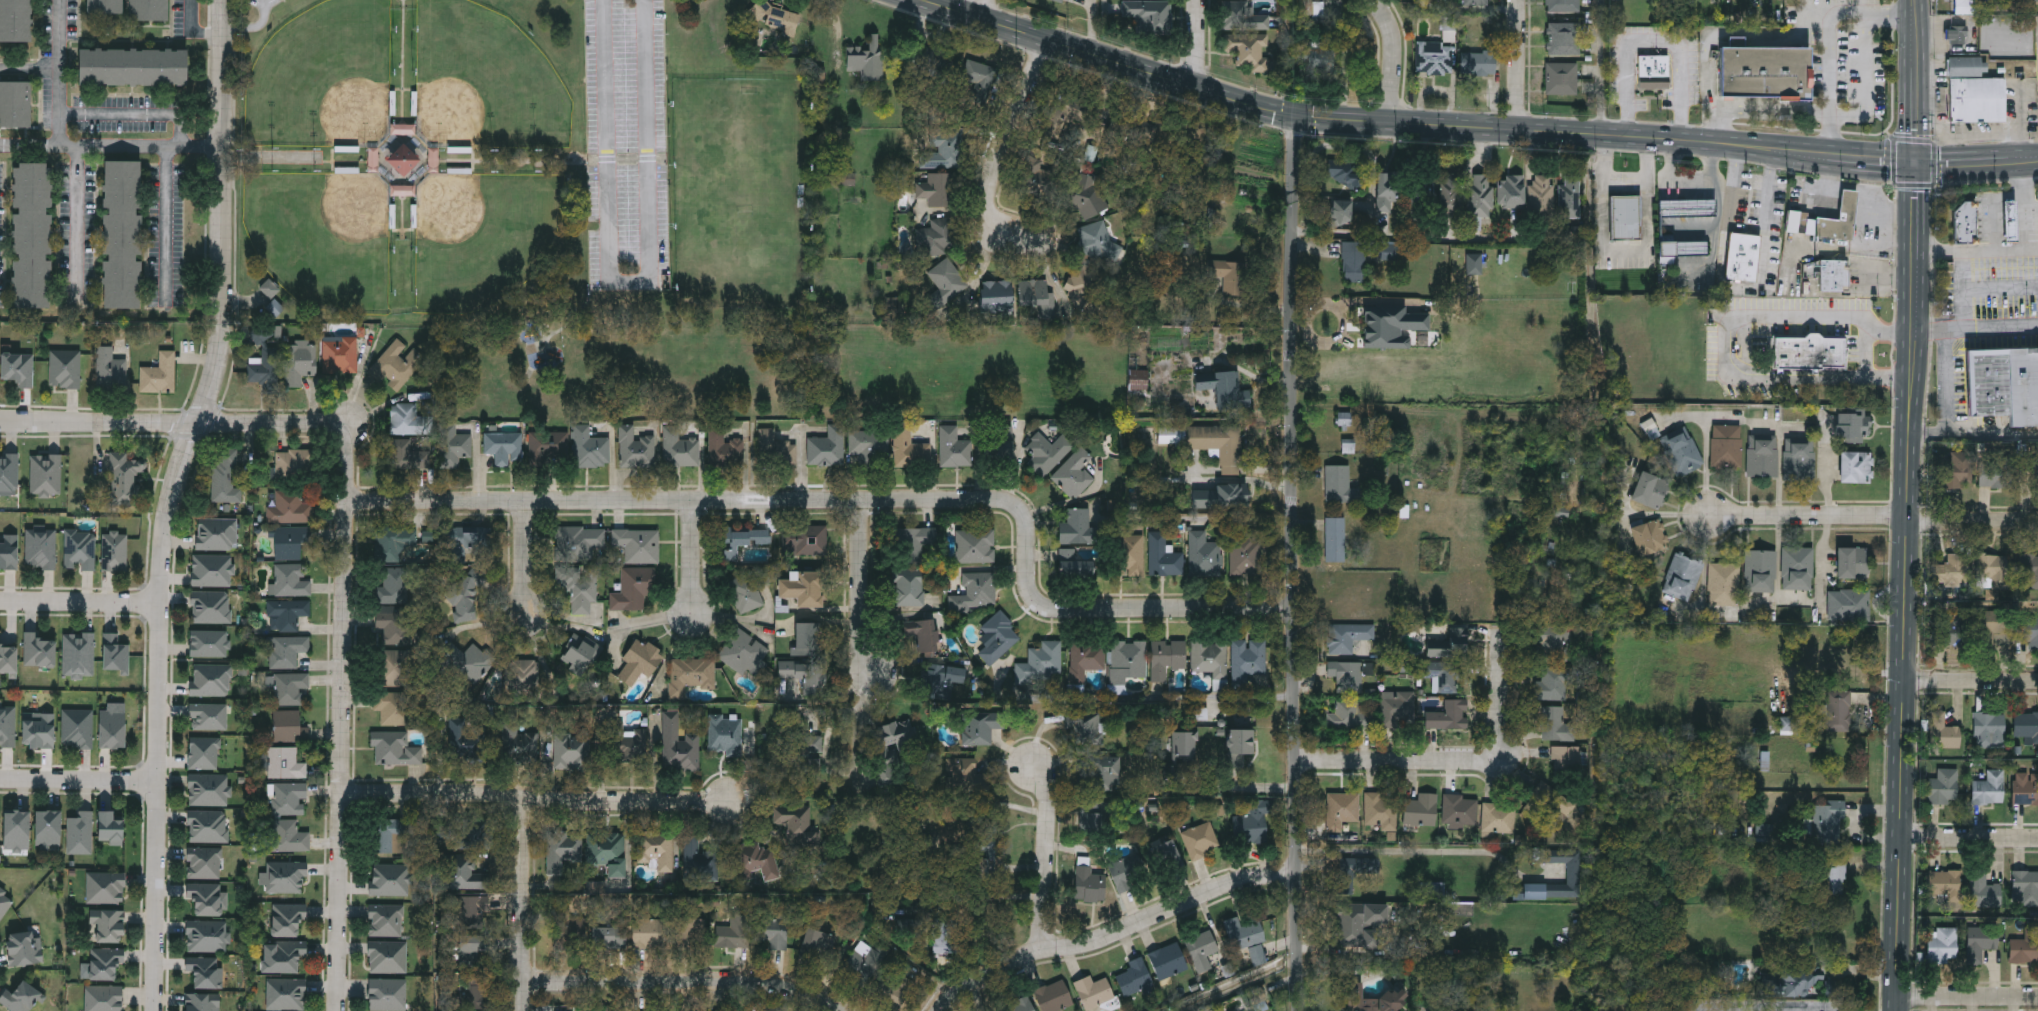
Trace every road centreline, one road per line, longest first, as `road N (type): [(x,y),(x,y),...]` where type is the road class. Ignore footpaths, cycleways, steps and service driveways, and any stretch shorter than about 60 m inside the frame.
road 1 (residential): [(1298,608),(1039,603),(1030,584),(1030,520),(1001,498),(347,500)]
road 2 (residential): [(227,0),(226,329),(221,366),(193,422),(174,495),(158,605),(155,1010)]
road 3 (secondary): [(1916,0),(1900,1010)]
road 4 (residential): [(1297,114),(1299,1010)]
road 5 (secondary): [(1774,148),(1297,114),(934,0)]
road 6 (residential): [(339,1010),(345,430)]
road 7 (residential): [(740,802),(344,793)]
road 8 (residential): [(1299,871),(1217,887),(1108,937),(998,967),(938,1010)]
road 9 (residential): [(345,430),(0,420)]
road 10 (residential): [(1502,625),(1501,742),(1488,759),(1298,760)]
road 11 (residential): [(848,1010),(792,989),(744,982),(525,982)]
road 12 (secondary): [(2037,161),(1917,164),(1774,148)]
road 13 (residential): [(1053,38),(989,200),(999,227),(1022,237)]
road 14 (residential): [(524,796),(525,1010)]
road 15 (residential): [(1910,519),(1710,514)]
road 16 (residential): [(1039,766),(1053,788),(1045,951)]
road 17 (residential): [(862,500),(861,651),(880,672)]
road 18 (residential): [(158,605),(0,602)]
road 19 (residential): [(155,786),(0,783)]
road 20 (residential): [(2037,997),(1901,997)]
road 21 (residential): [(2037,838),(1904,839)]
road 22 (residential): [(2037,680),(1908,680)]
road 23 (residential): [(1521,0),(1521,128)]
road 24 (residential): [(2037,521),(1910,519)]
road 25 (residential): [(1388,117),(1391,29),(1376,0)]

